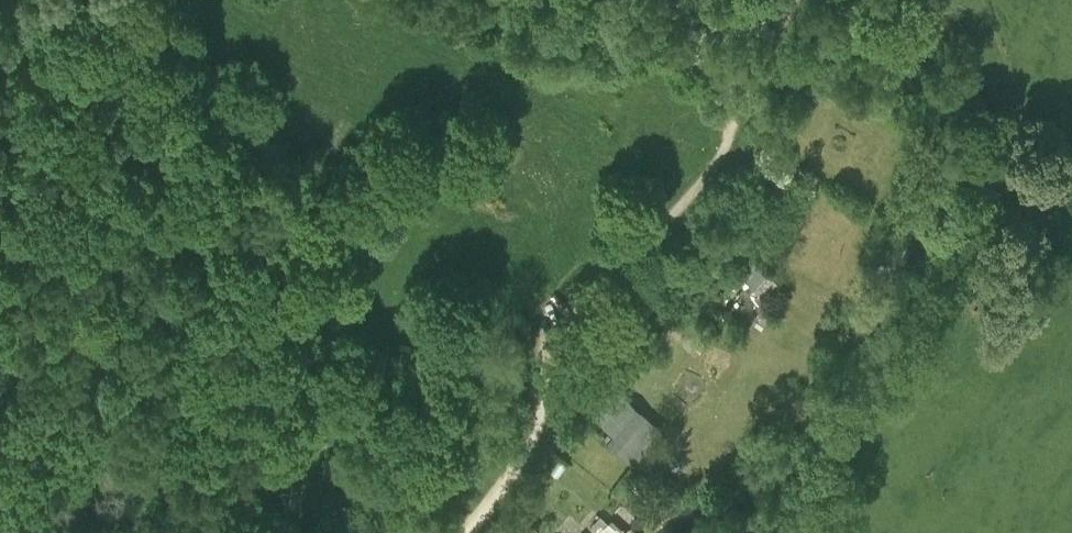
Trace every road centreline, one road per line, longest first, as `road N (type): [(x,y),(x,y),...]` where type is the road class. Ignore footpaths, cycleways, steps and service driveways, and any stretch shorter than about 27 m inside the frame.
road 1 (track): [(731,120),(715,157),(622,260),(520,460),(469,532)]
road 2 (track): [(784,0),(731,120)]

